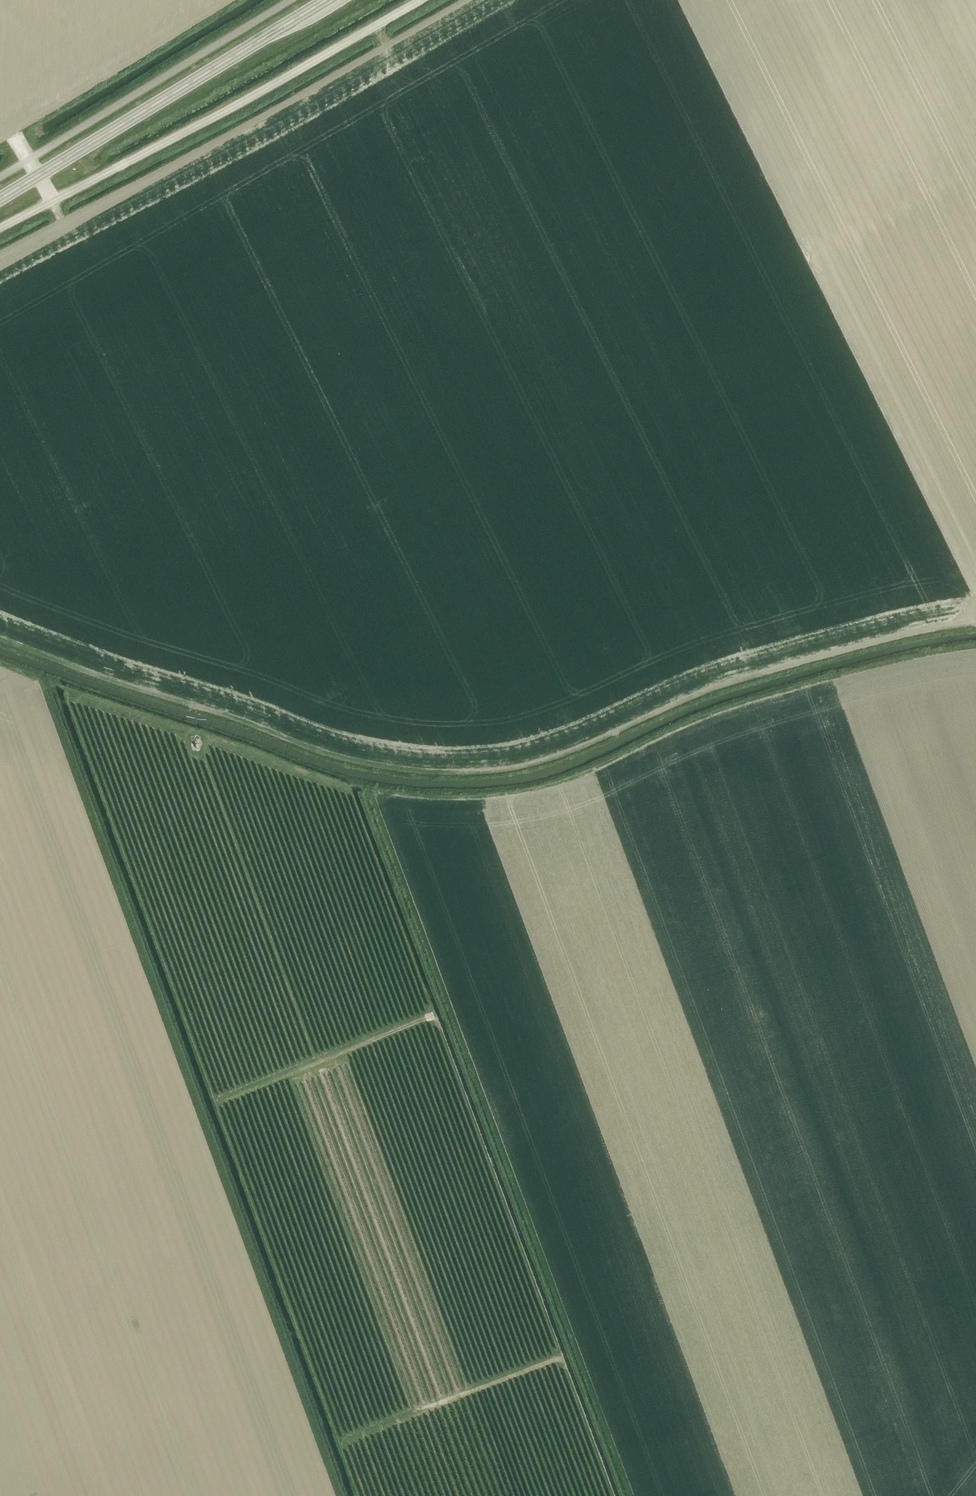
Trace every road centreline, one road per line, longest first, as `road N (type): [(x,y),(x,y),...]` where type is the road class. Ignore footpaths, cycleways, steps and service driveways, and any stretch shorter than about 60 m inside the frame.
road 1 (unclassified): [(0,229),(421,0)]
road 2 (secondary): [(0,199),(326,0)]

